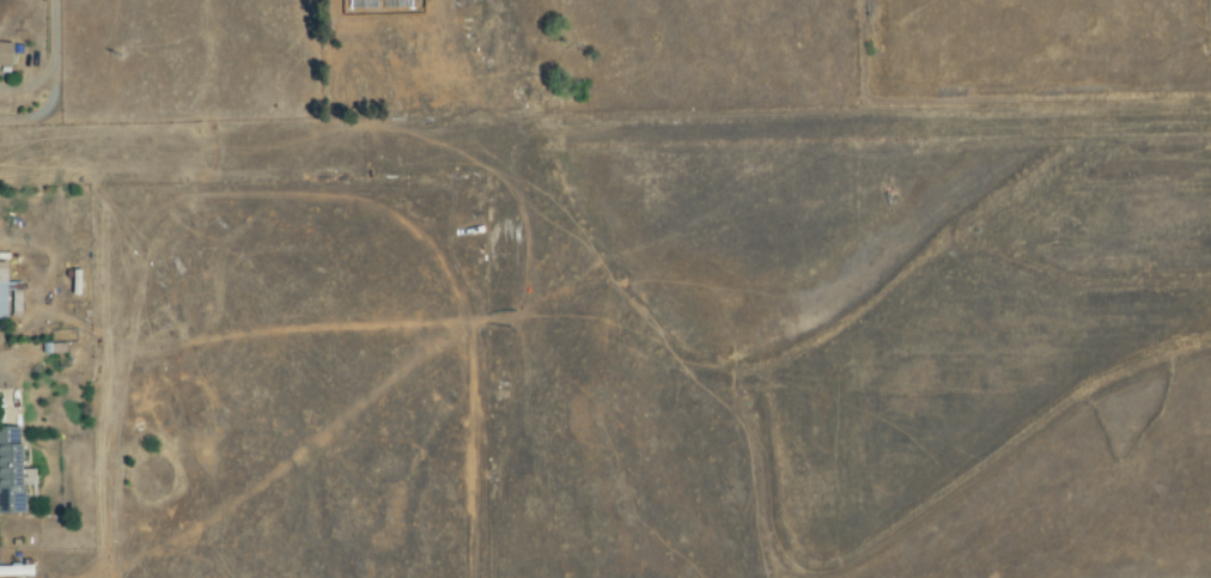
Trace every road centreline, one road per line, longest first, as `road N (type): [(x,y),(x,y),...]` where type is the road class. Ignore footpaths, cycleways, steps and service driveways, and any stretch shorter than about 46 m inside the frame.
road 1 (residential): [(0,119),(31,118),(54,99),(53,0)]

